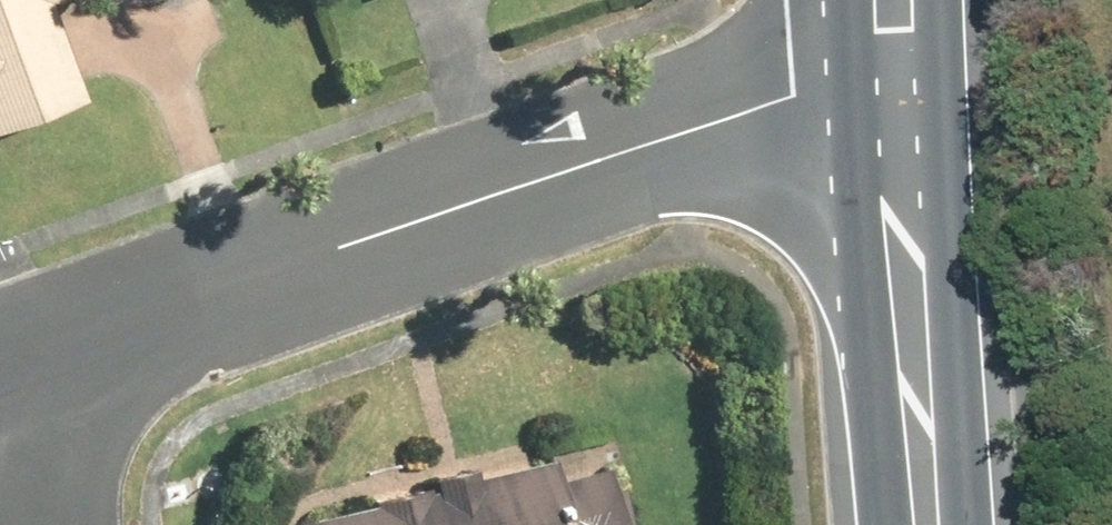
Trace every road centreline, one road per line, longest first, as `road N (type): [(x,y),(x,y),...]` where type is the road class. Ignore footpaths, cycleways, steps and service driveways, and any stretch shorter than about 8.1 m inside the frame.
road 1 (residential): [(0,346),(795,99),(878,94)]
road 2 (primary): [(928,524),(878,94)]
road 3 (residential): [(0,350),(55,524)]

